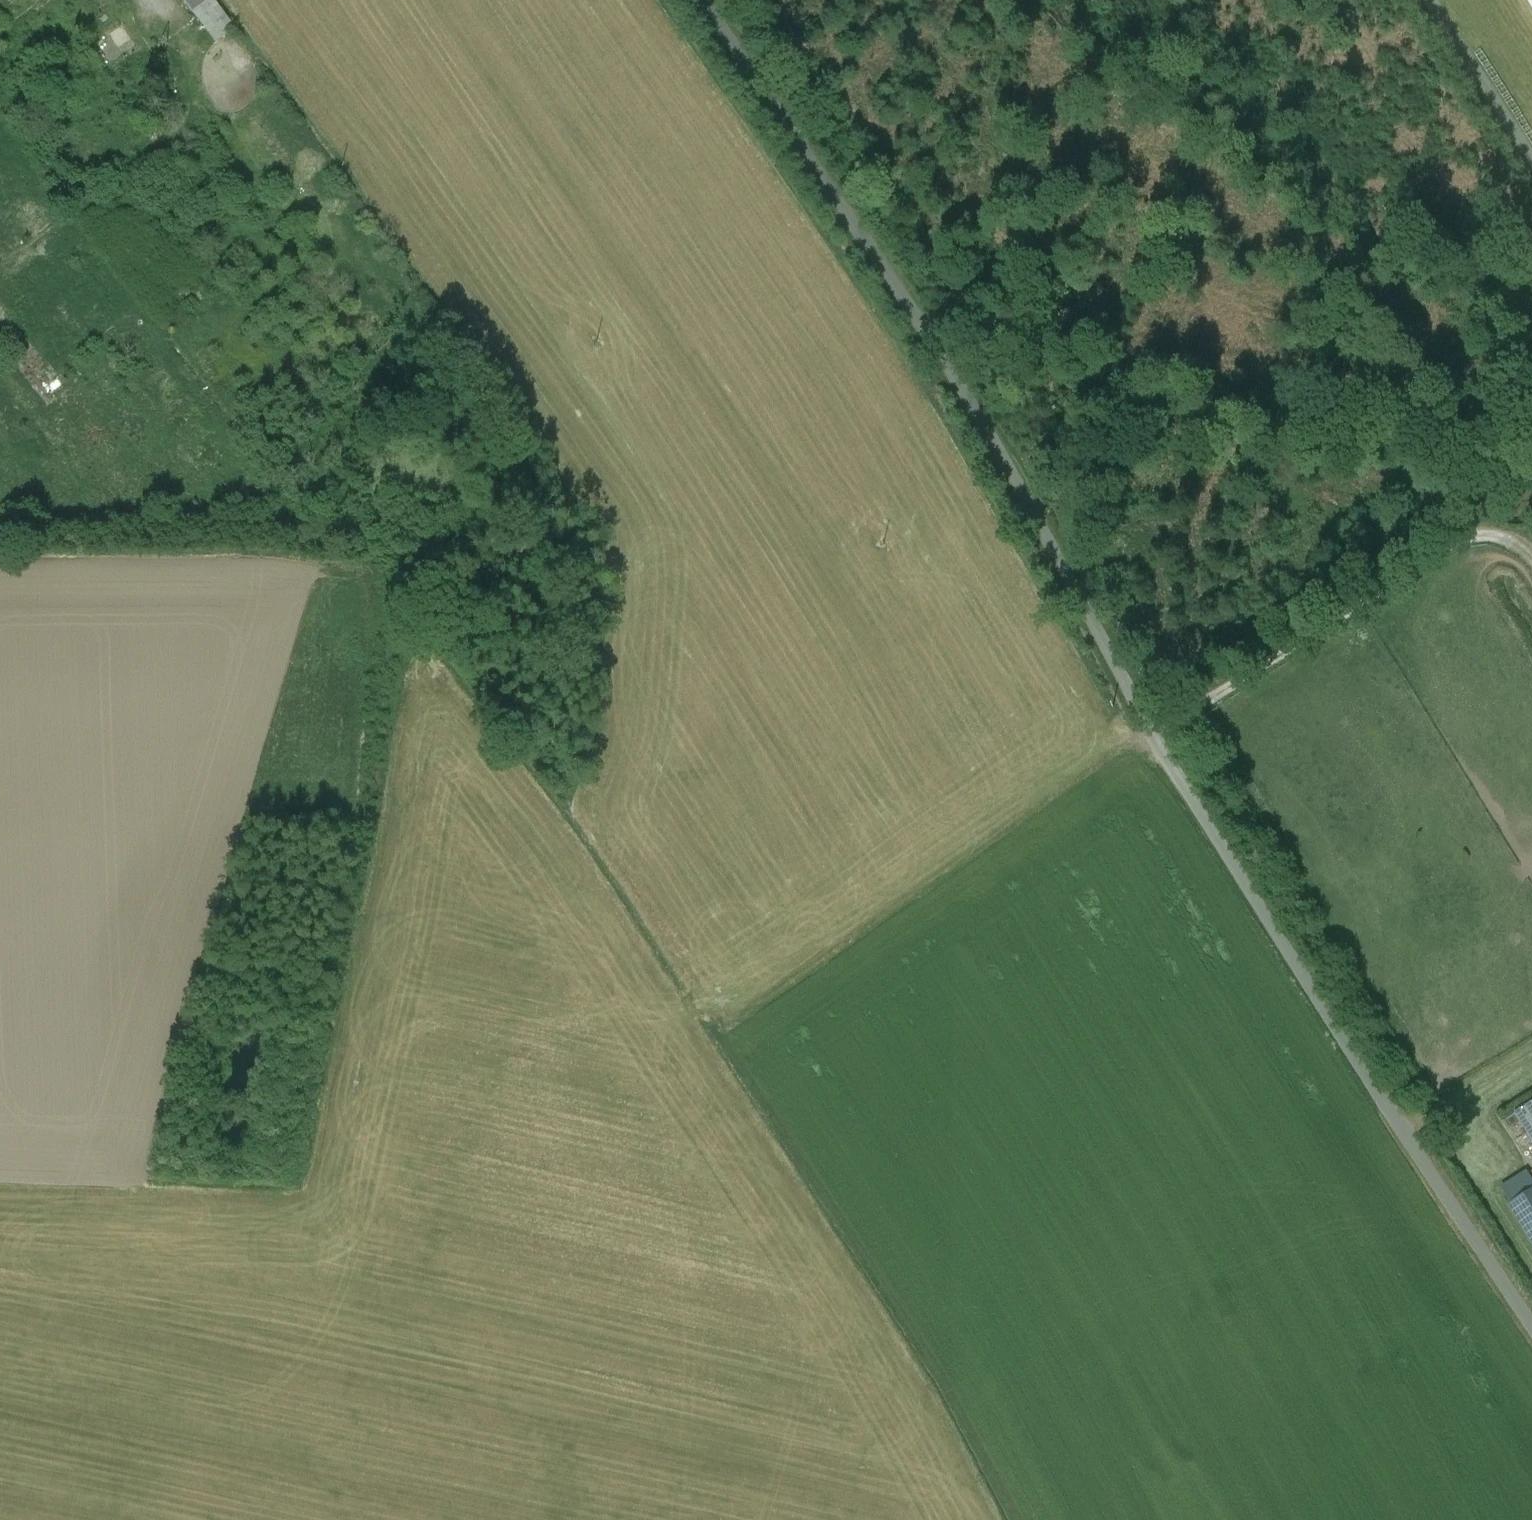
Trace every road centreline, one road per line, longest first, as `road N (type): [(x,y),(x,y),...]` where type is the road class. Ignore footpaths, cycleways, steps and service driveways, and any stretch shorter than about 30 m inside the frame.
road 1 (unclassified): [(692,0),(989,450),(1154,736),(1372,1050),(1531,1333)]
road 2 (track): [(1154,736),(1465,541),(1502,534),(1531,560)]

